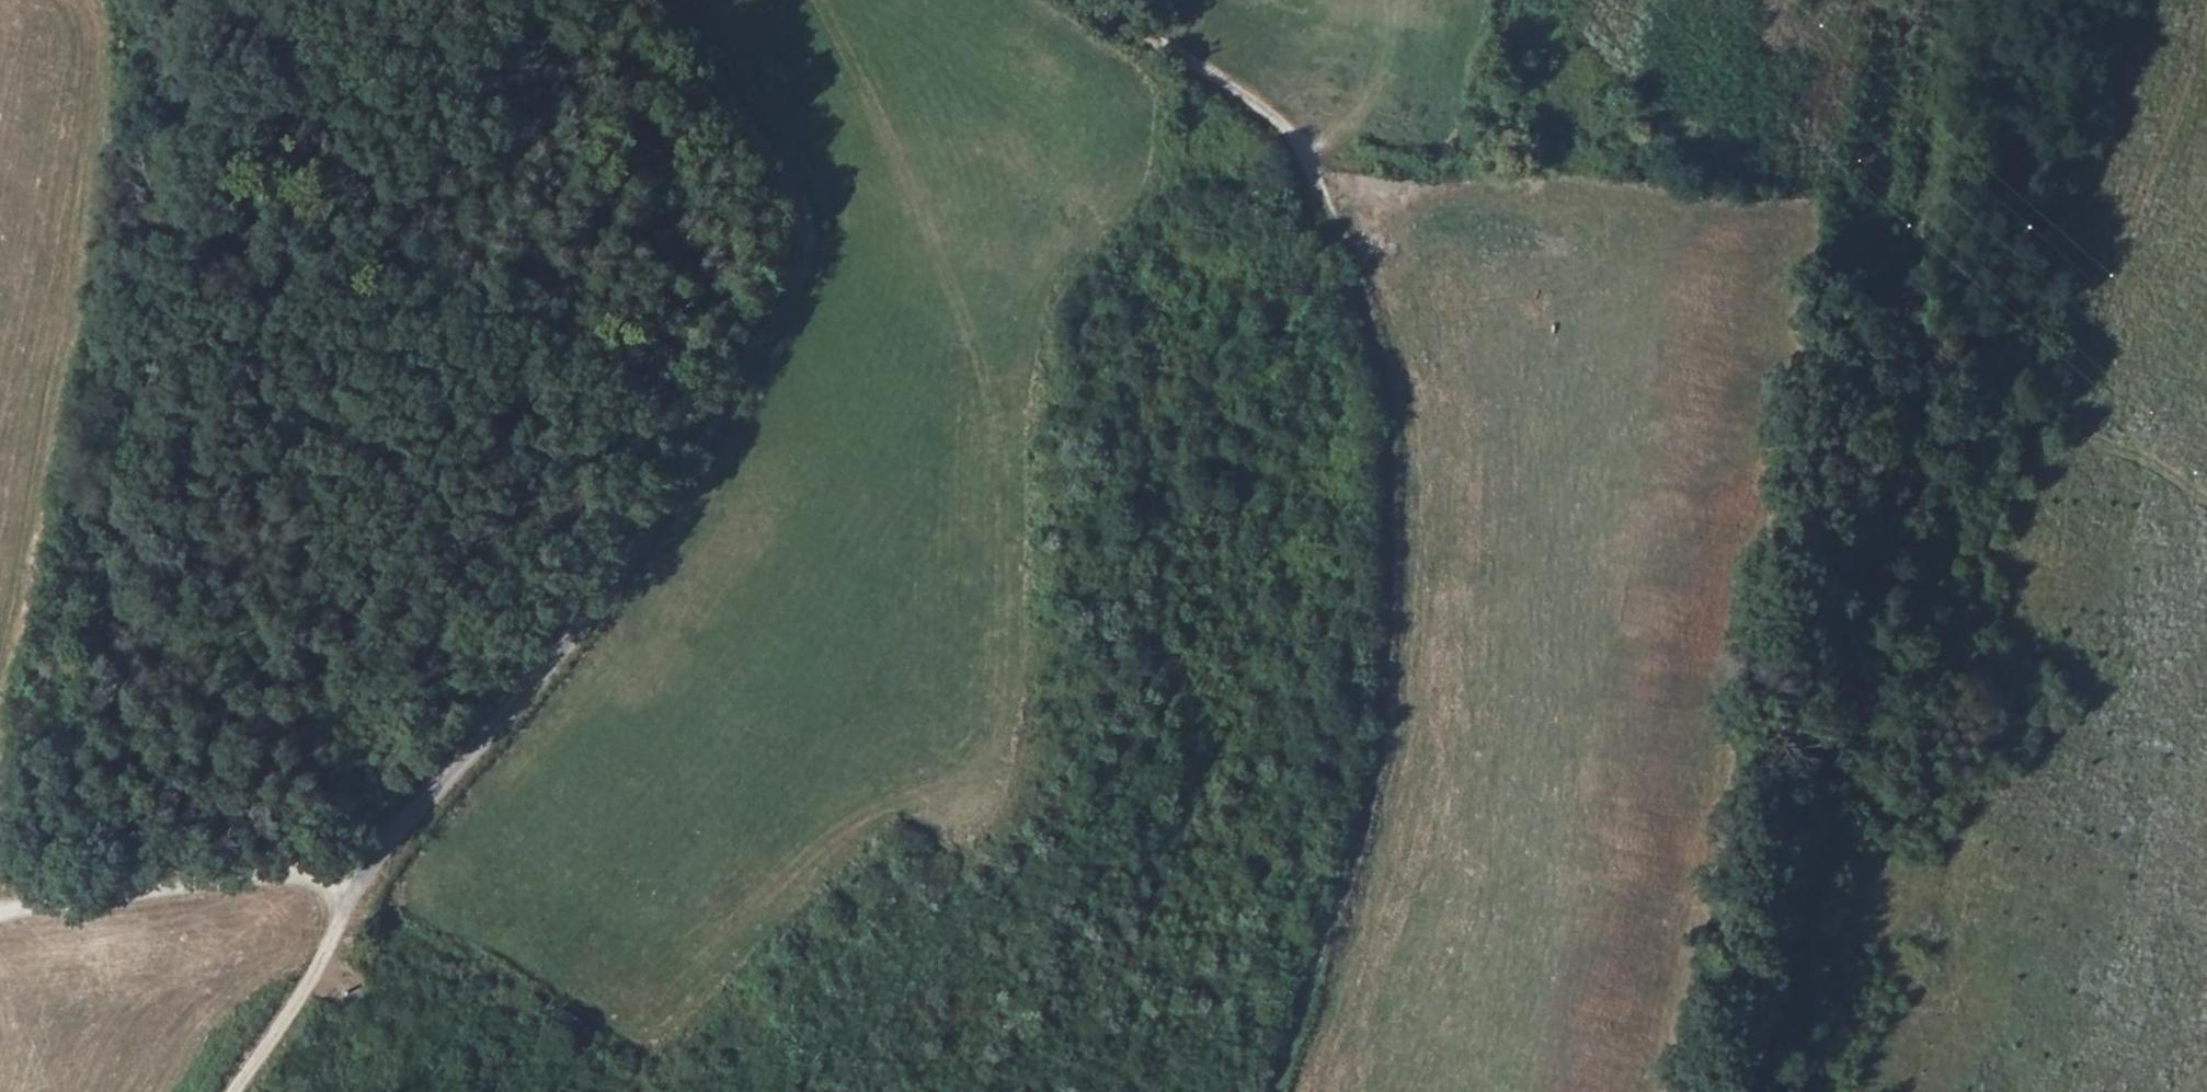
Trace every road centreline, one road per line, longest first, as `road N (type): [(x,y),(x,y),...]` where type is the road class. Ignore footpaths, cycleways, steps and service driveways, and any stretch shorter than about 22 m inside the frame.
road 1 (track): [(676,0),(796,193),(806,229),(802,269),(695,475),(516,710),(372,863)]
road 2 (track): [(372,863),(288,862),(0,911)]
road 3 (track): [(372,863),(317,970),(233,1091)]

